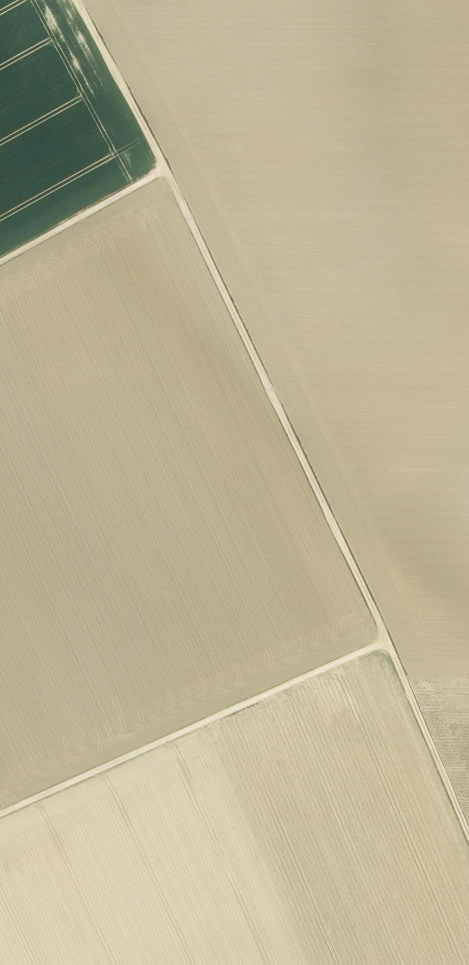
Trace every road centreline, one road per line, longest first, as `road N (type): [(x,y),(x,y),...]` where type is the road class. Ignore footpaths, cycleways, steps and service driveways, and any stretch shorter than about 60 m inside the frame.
road 1 (track): [(468,834),(165,169)]
road 2 (track): [(386,641),(0,815)]
road 3 (track): [(165,169),(75,0)]
road 4 (track): [(0,262),(165,169)]

